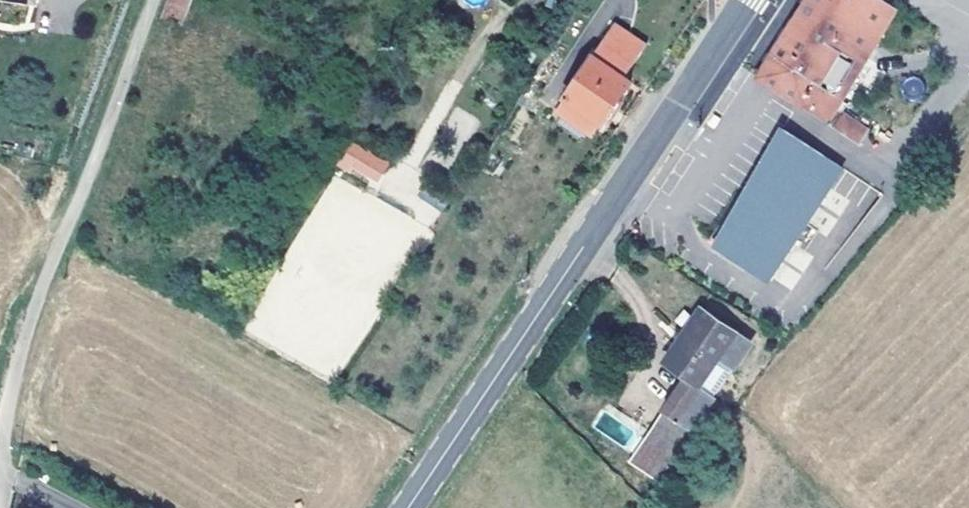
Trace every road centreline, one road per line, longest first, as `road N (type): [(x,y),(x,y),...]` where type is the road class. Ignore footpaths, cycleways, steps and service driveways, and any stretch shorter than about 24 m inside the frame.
road 1 (secondary): [(751,0),(407,507)]
road 2 (residential): [(0,461),(36,309),(156,0)]

